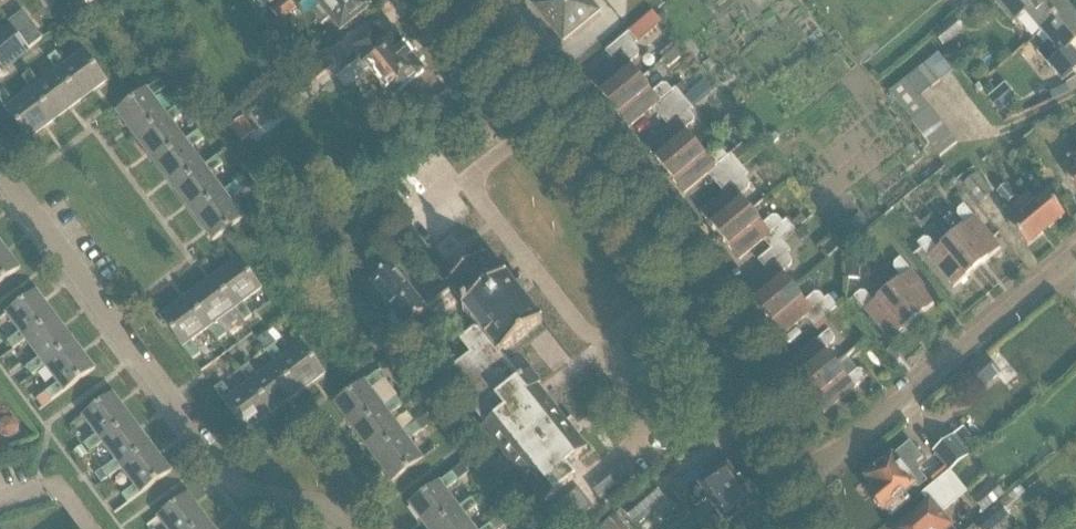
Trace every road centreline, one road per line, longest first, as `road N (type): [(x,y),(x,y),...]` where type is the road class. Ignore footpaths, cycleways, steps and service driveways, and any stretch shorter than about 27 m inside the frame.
road 1 (residential): [(349,528),(244,492),(0,161)]
road 2 (residential): [(799,480),(1075,254)]
road 3 (residential): [(459,166),(533,276),(588,336),(605,342)]
road 4 (unclassified): [(686,286),(537,111)]
road 5 (unclassified): [(799,480),(686,286)]
road 6 (residential): [(605,342),(633,366),(646,411),(633,445),(608,471)]
road 7 (unclassified): [(537,111),(442,0)]

